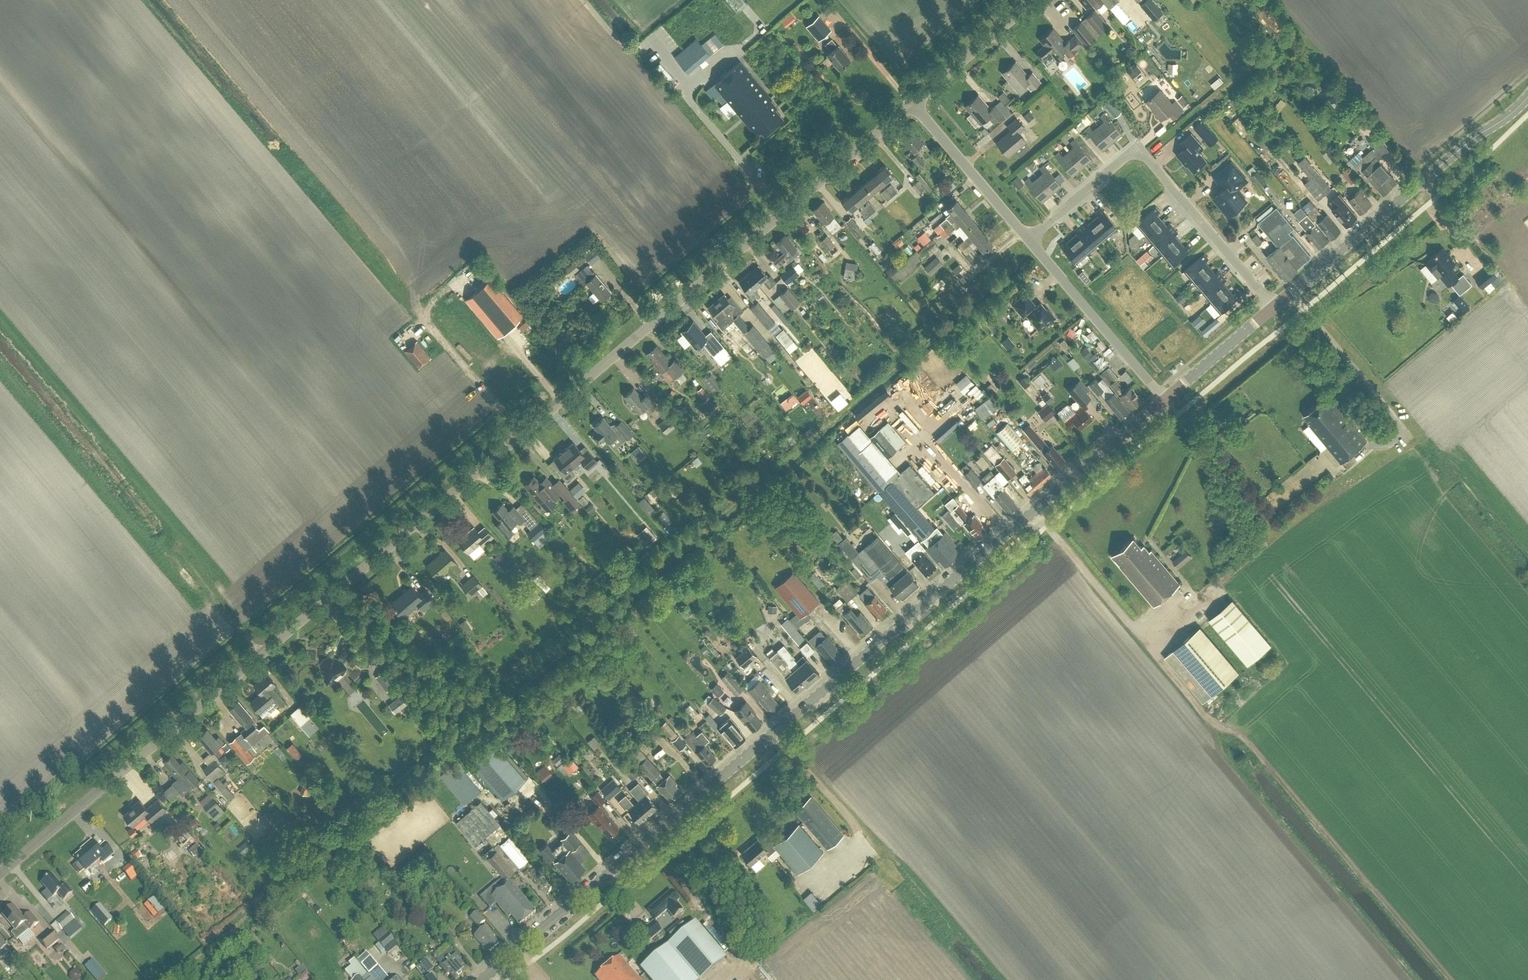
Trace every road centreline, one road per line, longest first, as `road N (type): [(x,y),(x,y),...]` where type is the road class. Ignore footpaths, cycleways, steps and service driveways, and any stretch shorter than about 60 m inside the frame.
road 1 (unclassified): [(0,874),(912,102)]
road 2 (tertiary): [(481,979),(1164,399)]
road 3 (residential): [(1275,305),(1136,148),(1029,238)]
road 4 (tertiary): [(1275,305),(1527,97)]
road 5 (residential): [(1164,399),(1029,238)]
road 6 (residential): [(1029,238),(912,102)]
road 7 (unclassified): [(912,102),(1034,0)]
road 8 (tertiary): [(1164,399),(1275,305)]

